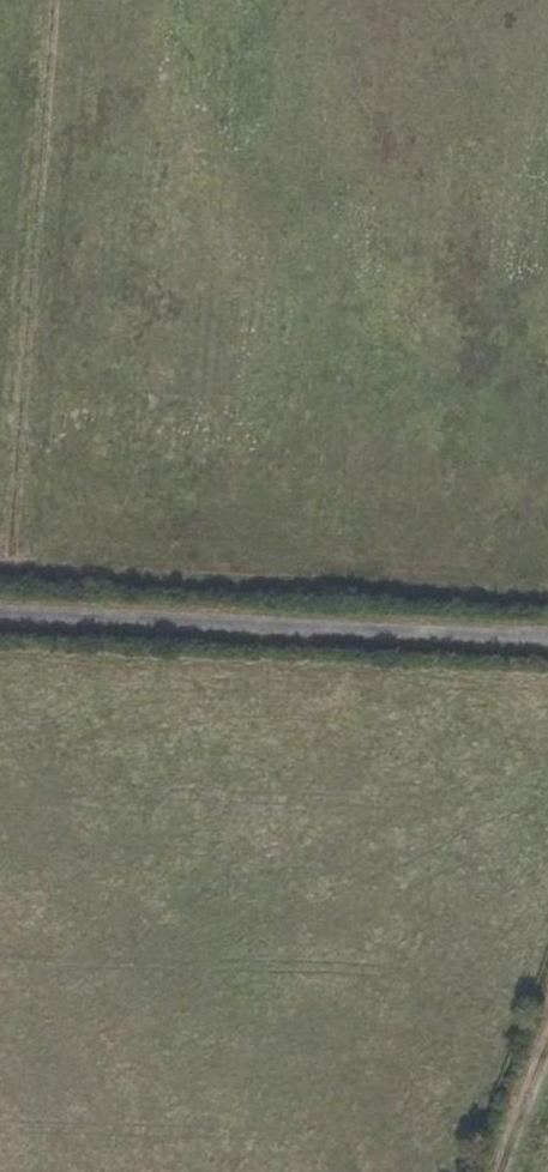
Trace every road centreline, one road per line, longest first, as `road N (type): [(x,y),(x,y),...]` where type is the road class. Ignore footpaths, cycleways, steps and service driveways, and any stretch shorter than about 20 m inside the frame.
road 1 (track): [(547,640),(0,610)]
road 2 (track): [(500,1171),(547,1043)]

